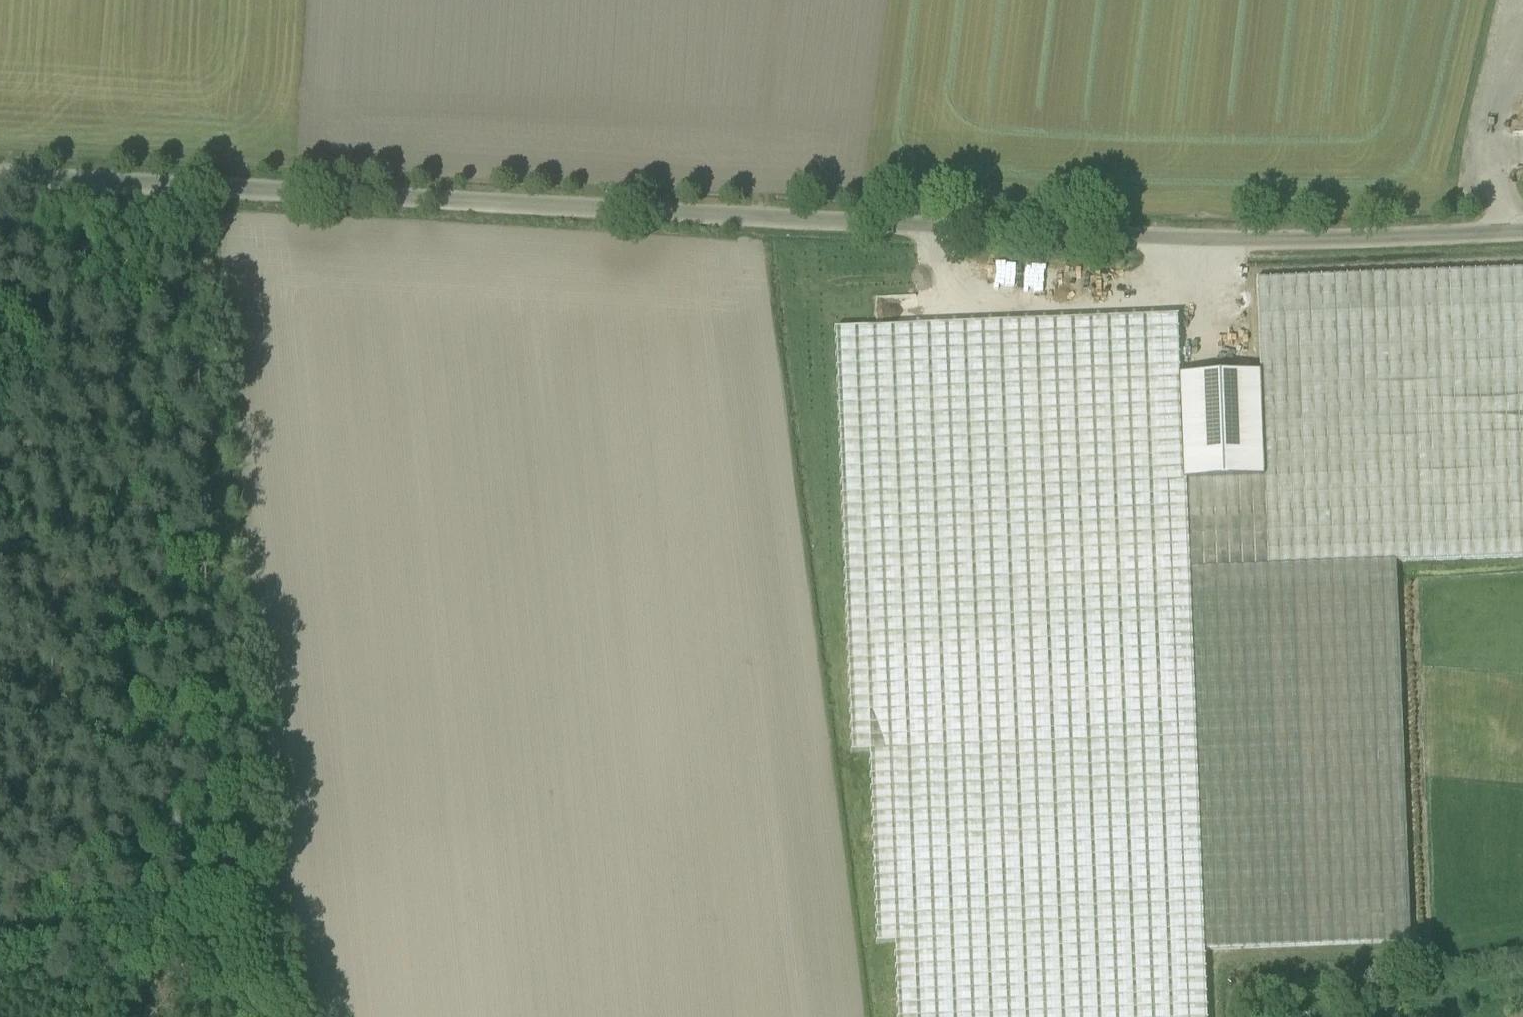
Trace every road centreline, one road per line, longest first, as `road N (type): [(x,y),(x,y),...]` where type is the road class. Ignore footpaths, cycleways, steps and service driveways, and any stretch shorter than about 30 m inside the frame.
road 1 (unclassified): [(0,175),(1147,231),(1522,224)]

